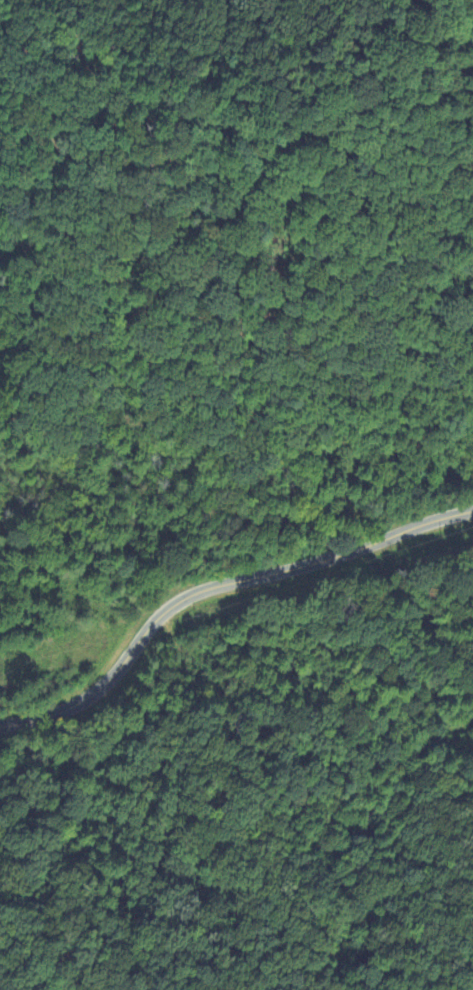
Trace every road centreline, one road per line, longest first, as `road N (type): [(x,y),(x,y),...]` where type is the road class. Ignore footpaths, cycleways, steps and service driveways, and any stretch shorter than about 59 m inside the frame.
road 1 (tertiary): [(0,726),(93,700),(184,598),(472,517)]

